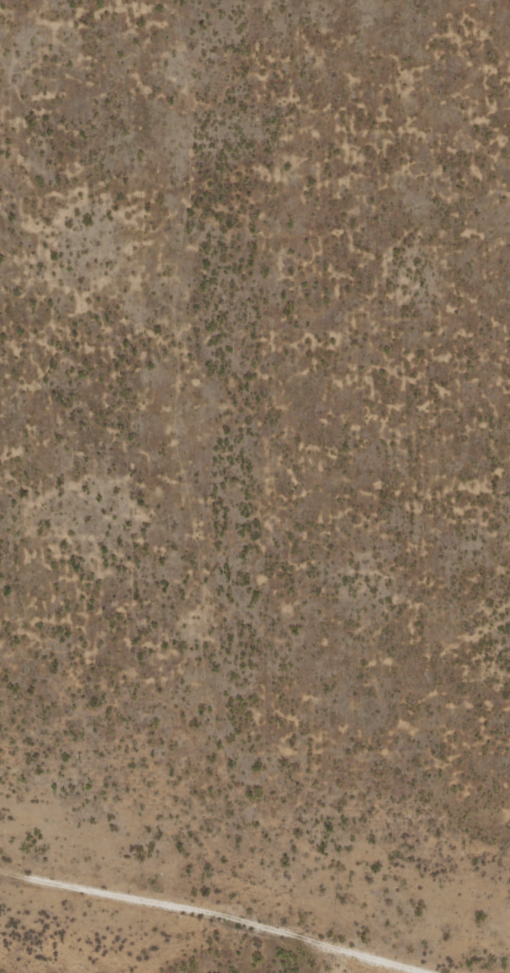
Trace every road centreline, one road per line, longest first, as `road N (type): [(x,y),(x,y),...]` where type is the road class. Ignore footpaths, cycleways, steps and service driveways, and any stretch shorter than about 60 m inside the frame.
road 1 (track): [(282,972),(0,880)]

